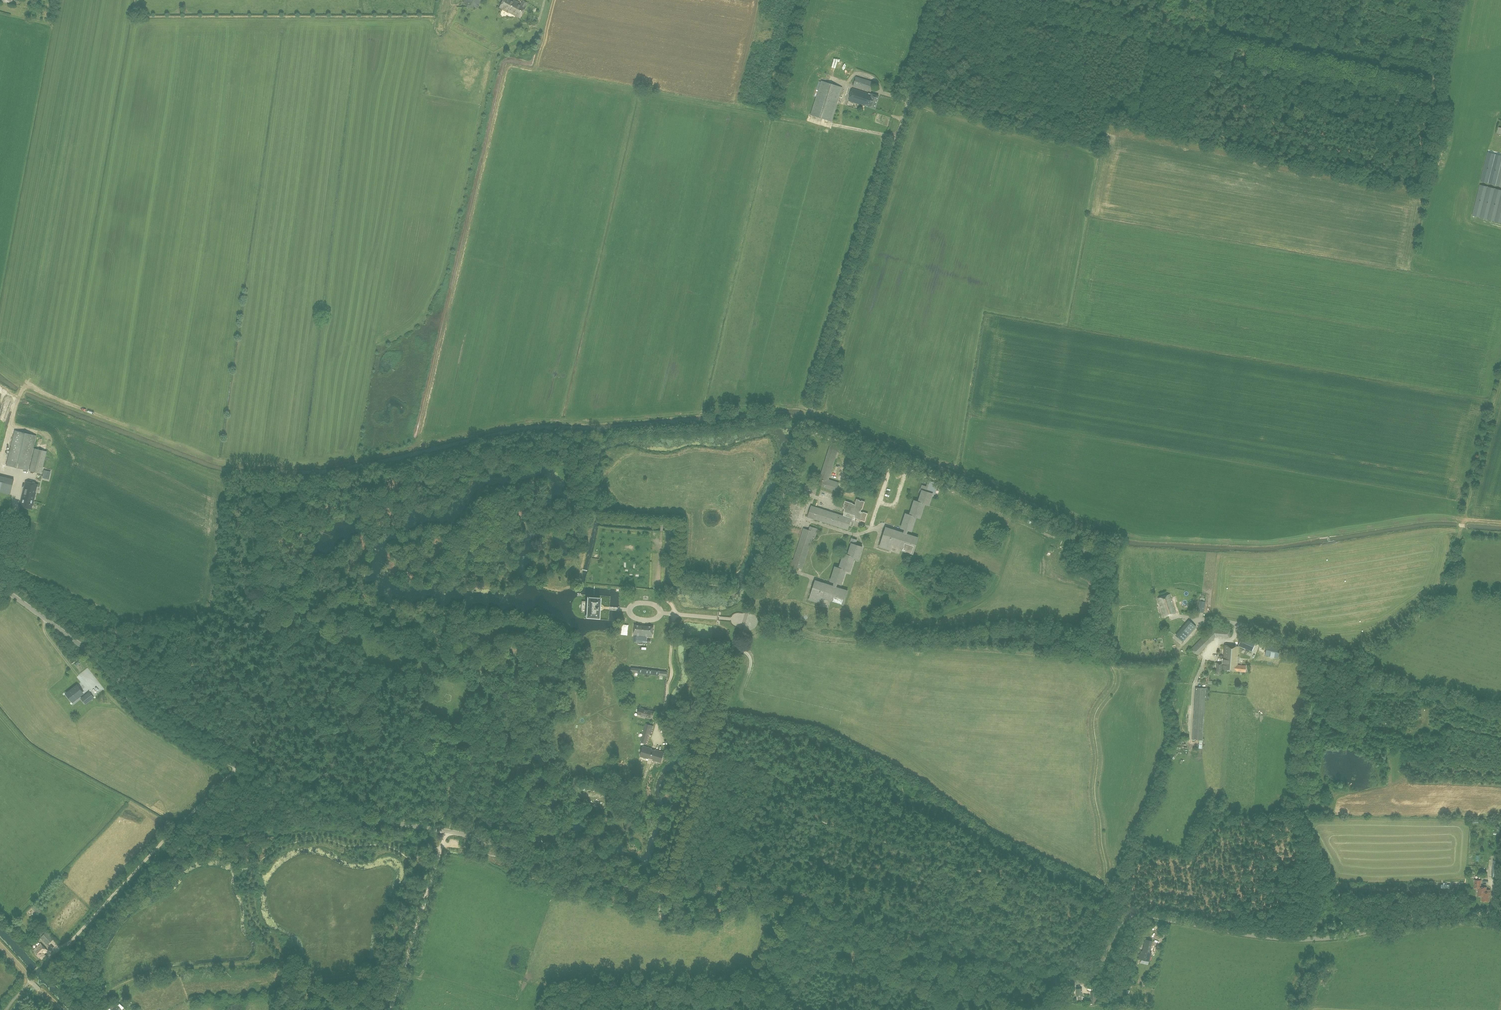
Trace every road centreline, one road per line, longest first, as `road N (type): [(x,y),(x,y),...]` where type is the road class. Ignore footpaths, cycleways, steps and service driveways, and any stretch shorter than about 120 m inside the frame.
road 1 (unclassified): [(659,895),(909,101)]
road 2 (tertiary): [(659,895),(459,833),(311,805),(152,719),(89,652),(0,587)]
road 3 (tertiary): [(1500,918),(1299,940),(1131,914),(1094,973),(1062,982)]
road 4 (tertiary): [(1062,982),(785,889),(659,895)]
road 5 (track): [(744,621),(837,640),(1104,658)]
road 6 (track): [(1284,59),(989,0)]
road 7 (track): [(236,766),(41,965)]
road 8 (track): [(1500,523),(1464,520),(1442,598),(1359,661),(1323,651)]
road 9 (track): [(1105,888),(1093,728),(1114,682),(1104,658)]
road 10 (track): [(396,992),(447,831)]

